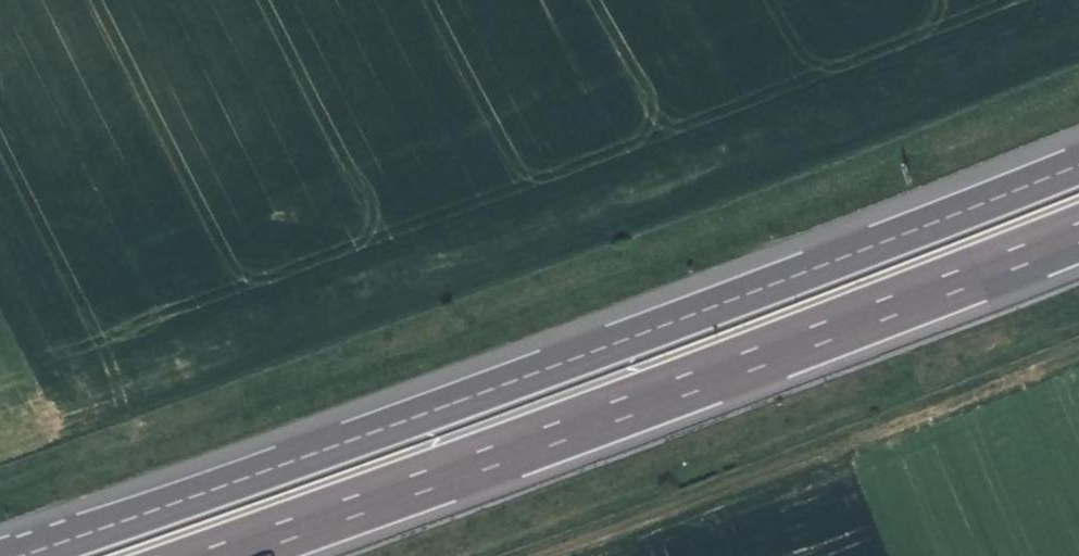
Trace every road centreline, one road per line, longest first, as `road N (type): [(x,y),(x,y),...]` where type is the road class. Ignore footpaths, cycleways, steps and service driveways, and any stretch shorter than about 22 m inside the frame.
road 1 (motorway): [(1078,157),(791,272),(6,555)]
road 2 (motorway): [(210,555),(806,339),(1078,229)]
road 3 (track): [(1078,354),(849,445)]

